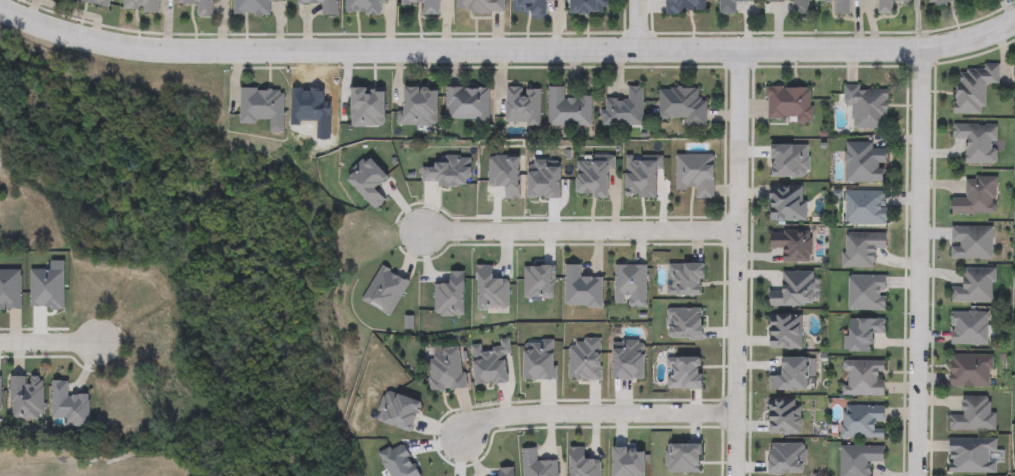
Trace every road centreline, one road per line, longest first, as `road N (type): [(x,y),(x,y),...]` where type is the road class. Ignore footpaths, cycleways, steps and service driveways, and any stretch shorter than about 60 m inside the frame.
road 1 (tertiary): [(0,10),(76,39),(183,56),(899,54),(961,43),(1014,19)]
road 2 (residential): [(916,475),(919,52)]
road 3 (residential): [(738,55),(736,475)]
road 4 (residential): [(419,234),(737,230)]
road 5 (residential): [(464,440),(497,418),(736,415)]

